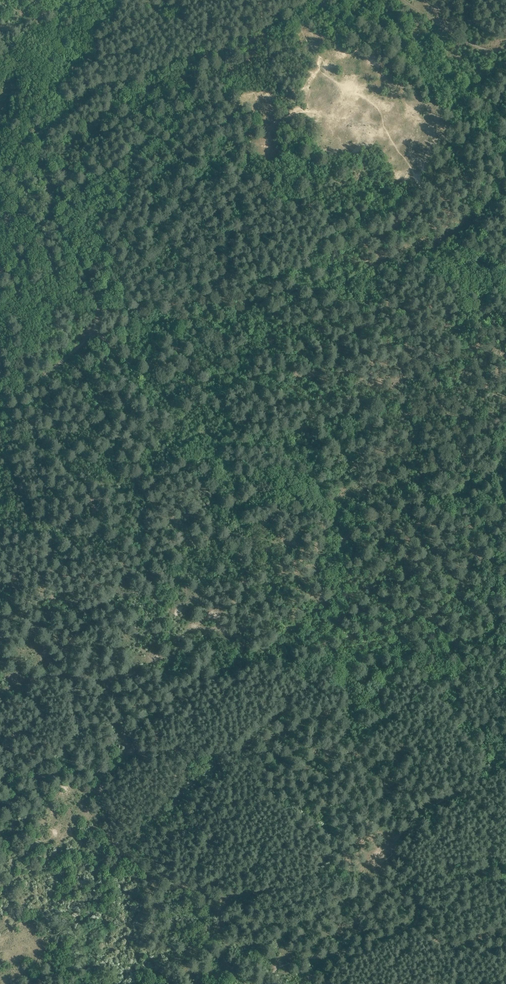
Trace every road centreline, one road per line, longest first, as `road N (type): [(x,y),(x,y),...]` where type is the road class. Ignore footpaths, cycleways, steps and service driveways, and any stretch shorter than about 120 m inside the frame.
road 1 (track): [(90,336),(101,310),(56,221),(49,182),(148,87),(237,44),(298,28),(325,0)]
road 2 (track): [(99,334),(215,320),(439,244)]
road 3 (track): [(503,626),(491,583),(504,478),(468,466),(464,457),(477,434),(505,428)]
road 4 (track): [(0,409),(99,334)]

